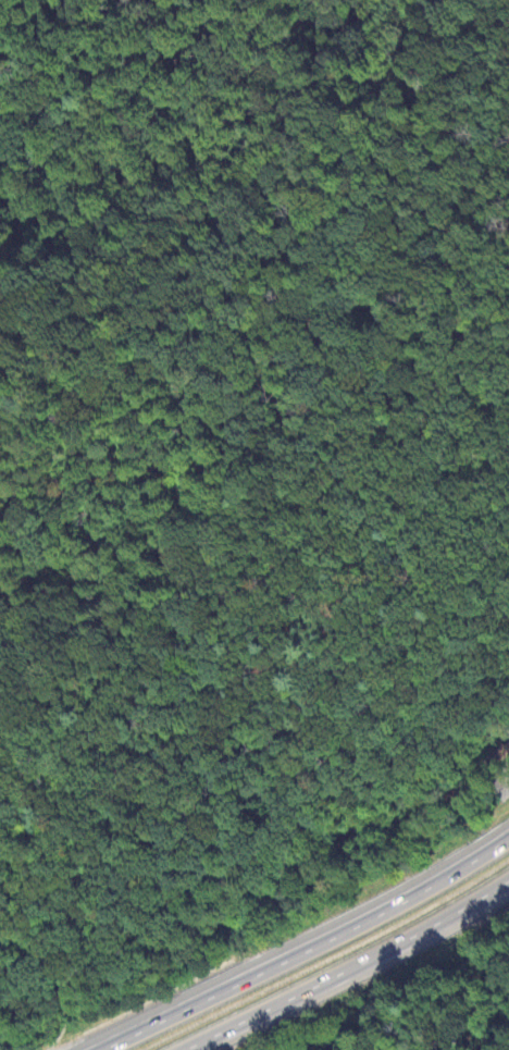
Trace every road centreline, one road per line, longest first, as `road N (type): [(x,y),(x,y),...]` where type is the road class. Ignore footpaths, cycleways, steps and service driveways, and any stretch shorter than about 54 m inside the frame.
road 1 (motorway): [(508,834),(96,1049)]
road 2 (motorway): [(195,1049),(381,960),(508,876)]

